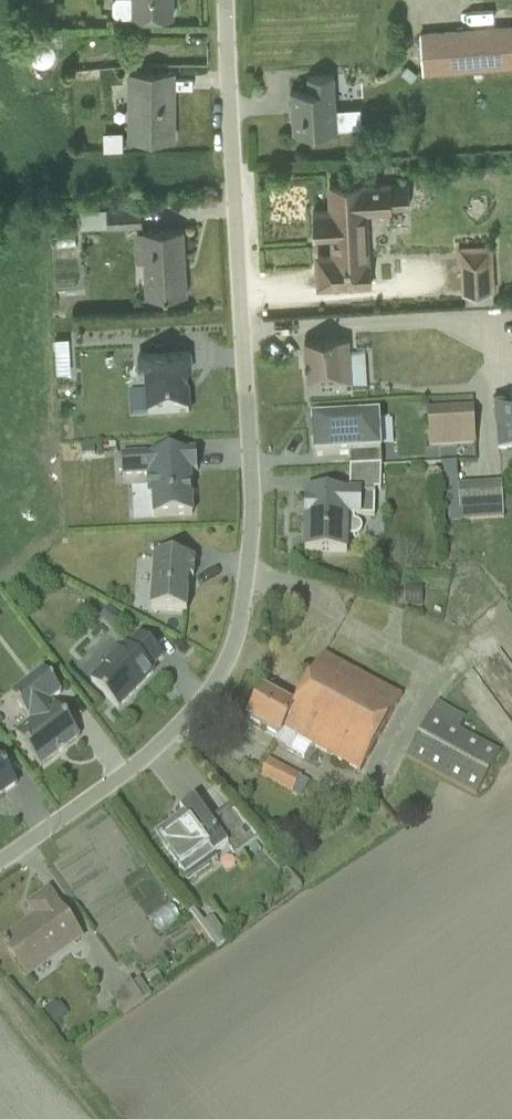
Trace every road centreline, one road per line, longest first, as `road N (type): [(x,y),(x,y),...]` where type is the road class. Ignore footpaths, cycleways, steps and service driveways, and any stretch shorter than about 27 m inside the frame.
road 1 (unclassified): [(0,859),(170,732),(213,681),(232,643),(251,487),(227,0)]
road 2 (track): [(105,1118),(0,996)]

